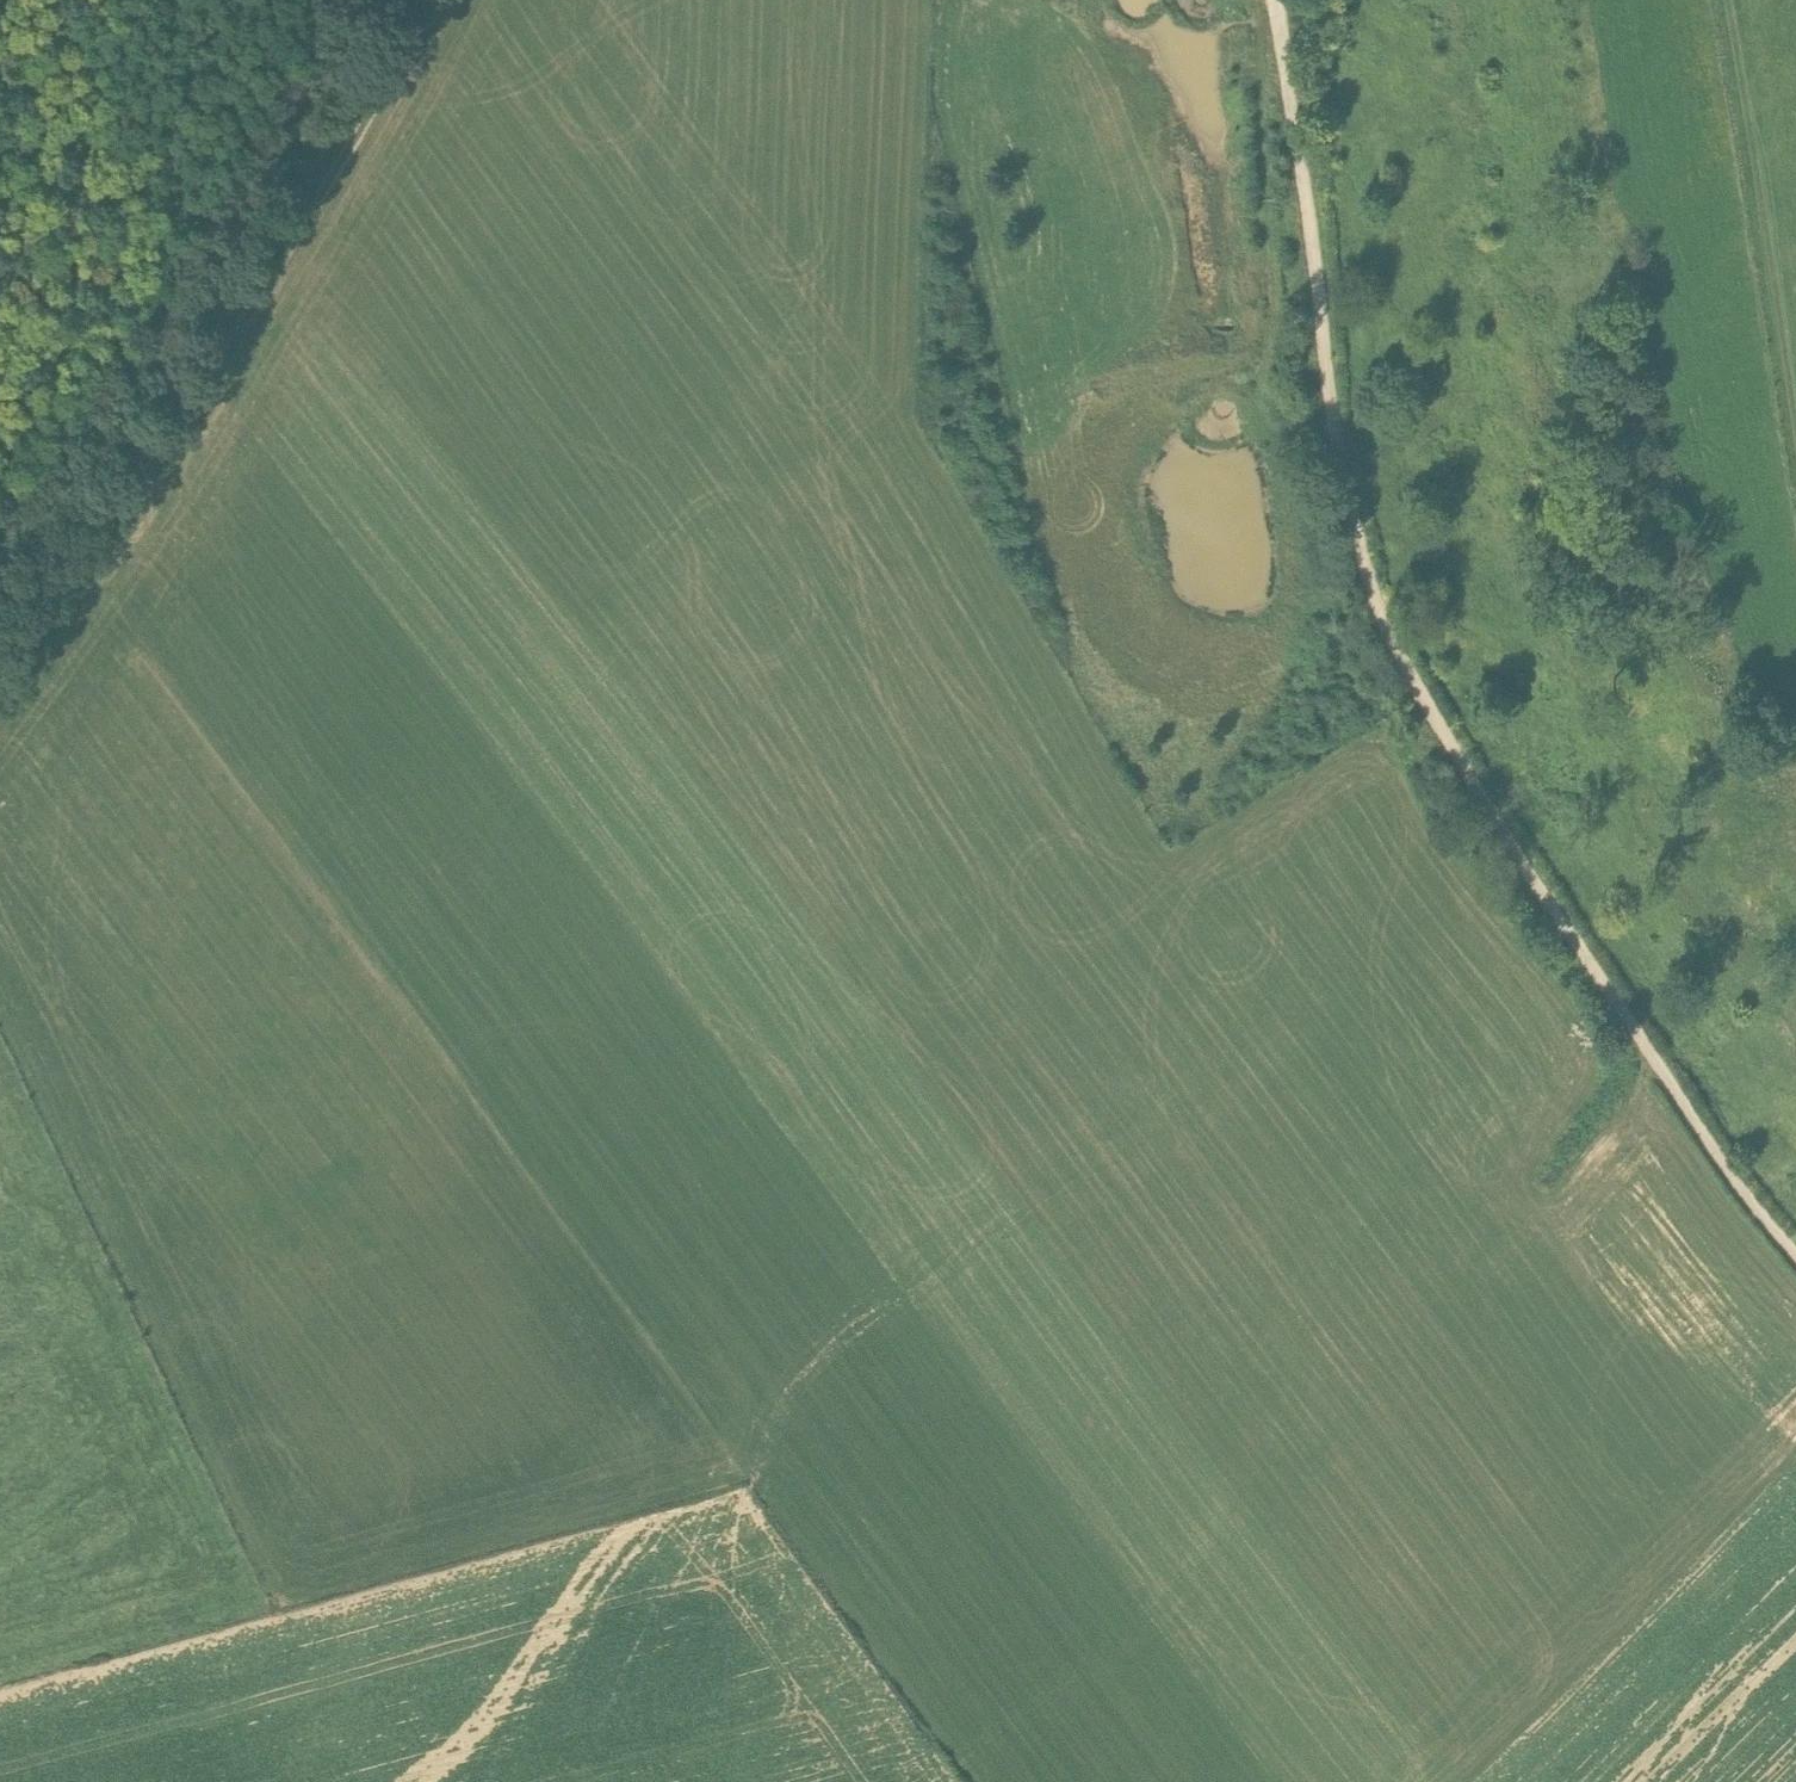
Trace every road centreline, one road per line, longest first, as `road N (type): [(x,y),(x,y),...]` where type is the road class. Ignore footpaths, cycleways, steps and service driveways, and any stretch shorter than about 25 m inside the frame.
road 1 (track): [(1795,1254),(1727,1169),(1510,843),(1396,641),(1357,536),(1339,456),(1276,0)]
road 2 (track): [(1795,459),(1725,0)]

